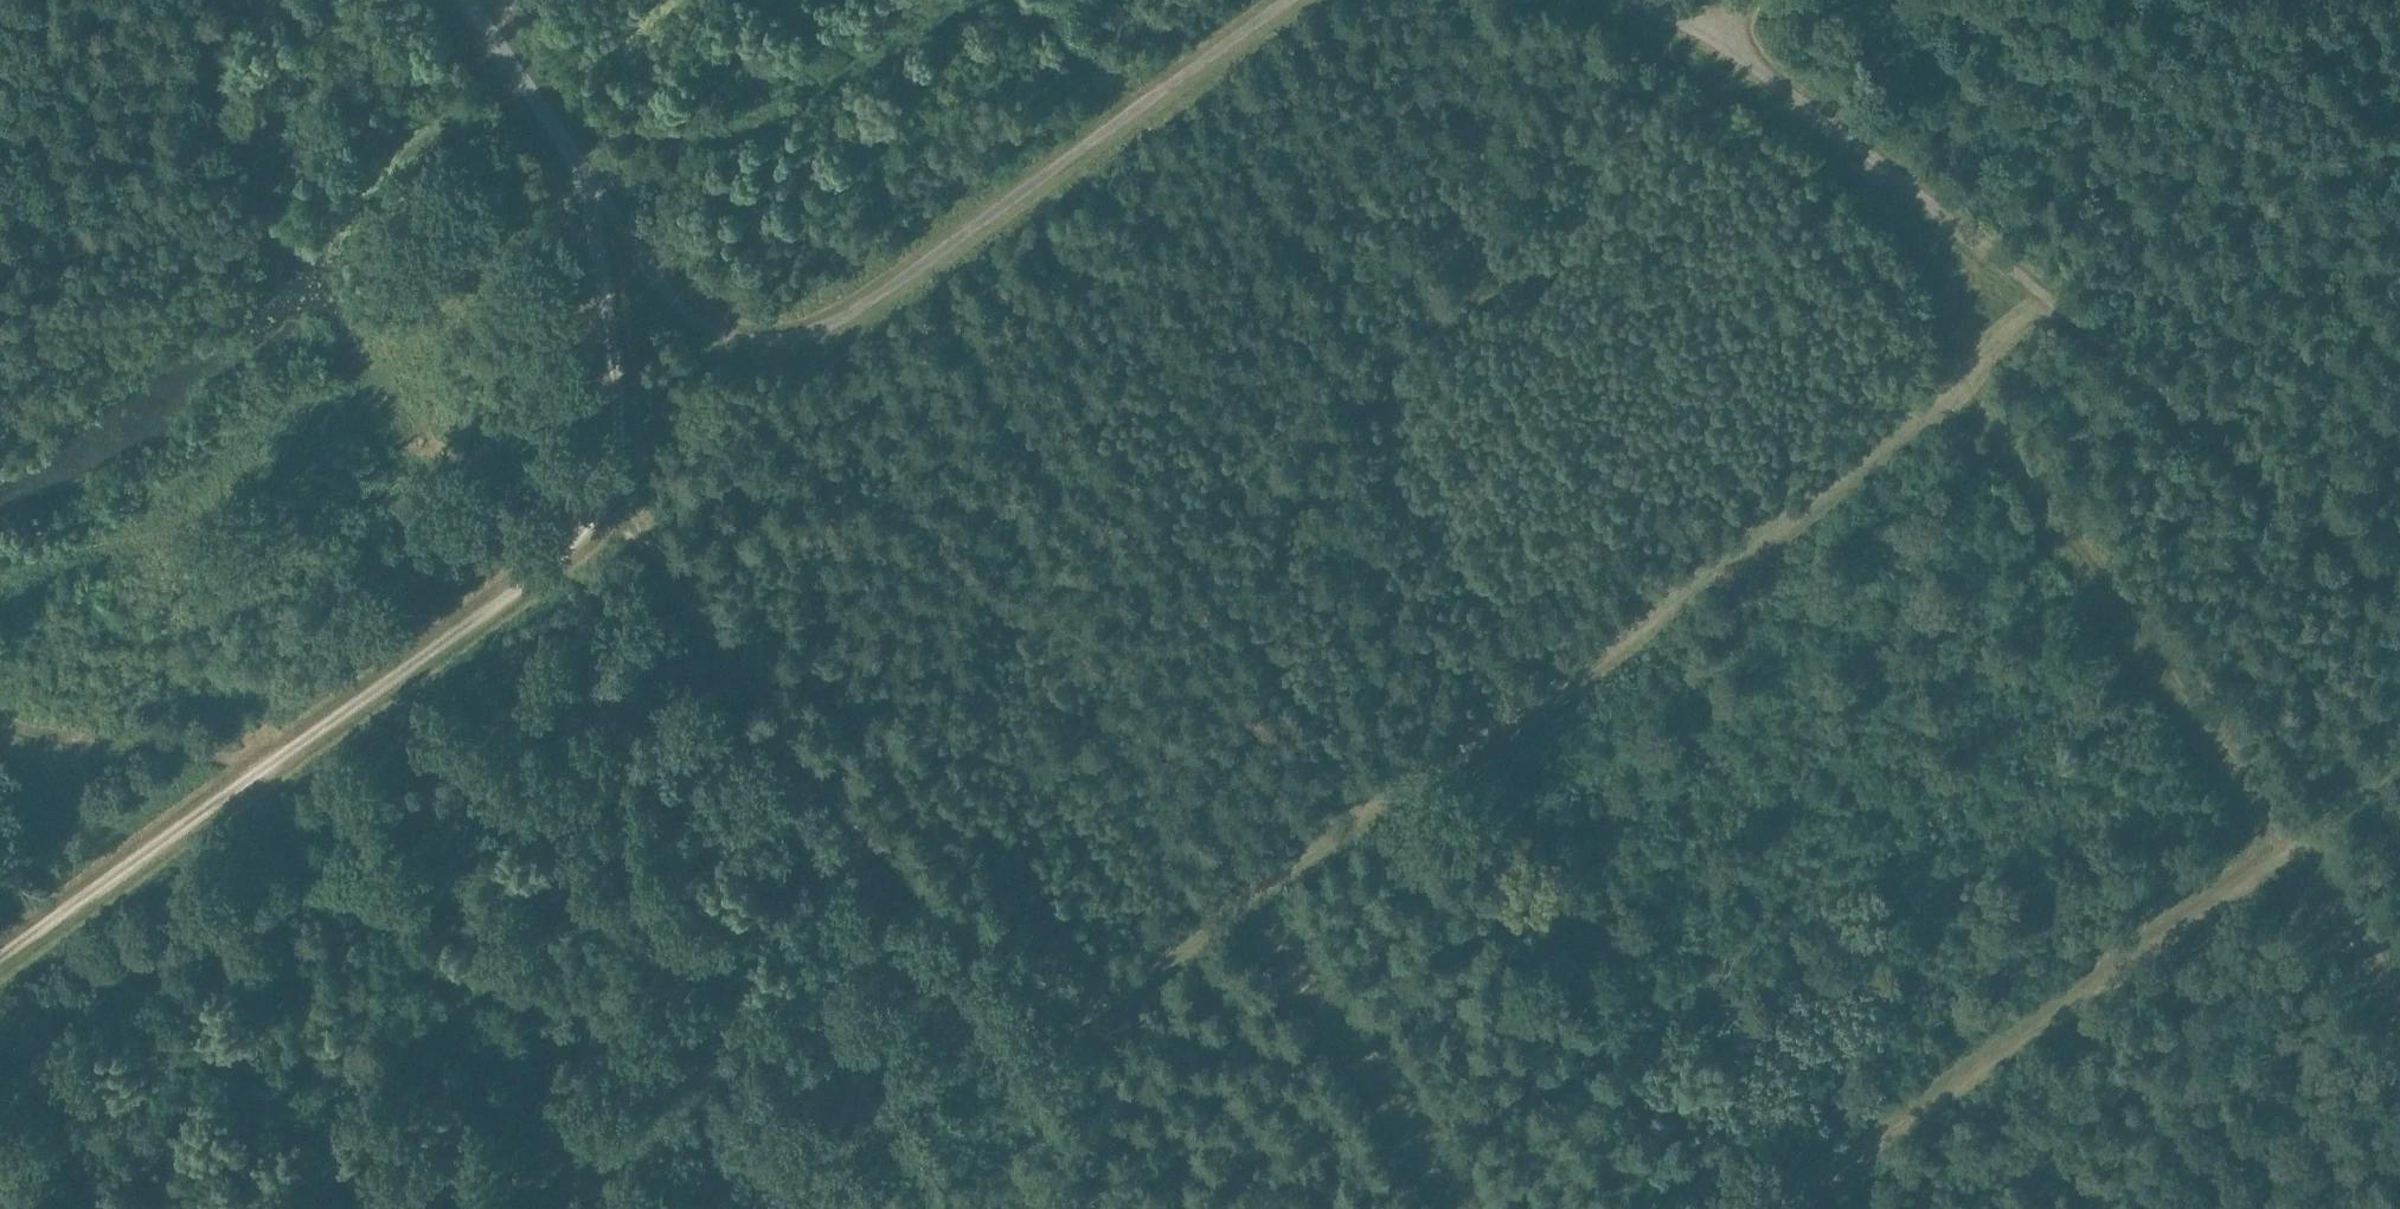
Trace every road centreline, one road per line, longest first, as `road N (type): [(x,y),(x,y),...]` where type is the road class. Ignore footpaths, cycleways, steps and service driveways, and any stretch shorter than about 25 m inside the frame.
road 1 (track): [(0,961),(571,551),(620,466),(590,177),(679,310),(725,336),(769,341),(837,326),(1293,0)]
road 2 (track): [(1958,318),(1973,394),(1928,411),(1114,995),(1063,1000),(1013,969),(852,825),(762,727),(631,522),(602,508)]
road 3 (track): [(1632,0),(1716,39),(2399,576)]
road 4 (track): [(2399,989),(1973,394),(1977,348),(1996,318),(1997,295),(1975,286),(1957,296),(1958,318)]
road 5 (track): [(2399,761),(1777,1208)]
road 6 (track): [(1247,903),(1464,1208)]
road 7 (unclassified): [(590,177),(469,0)]

